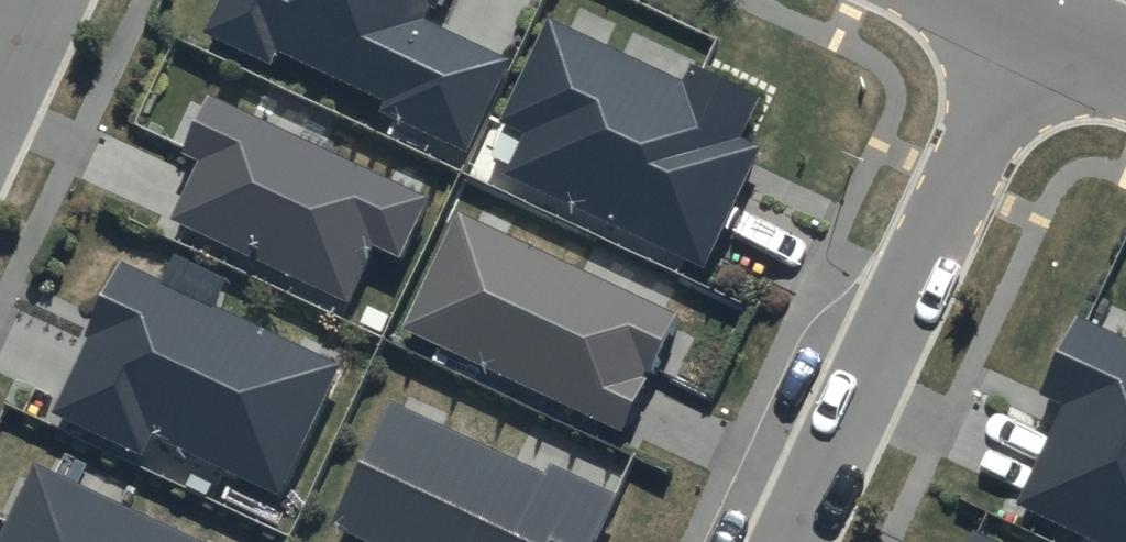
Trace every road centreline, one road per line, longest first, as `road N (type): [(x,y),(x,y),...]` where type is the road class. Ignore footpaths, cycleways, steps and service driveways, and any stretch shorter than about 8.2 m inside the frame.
road 1 (residential): [(1031,28),(789,541)]

